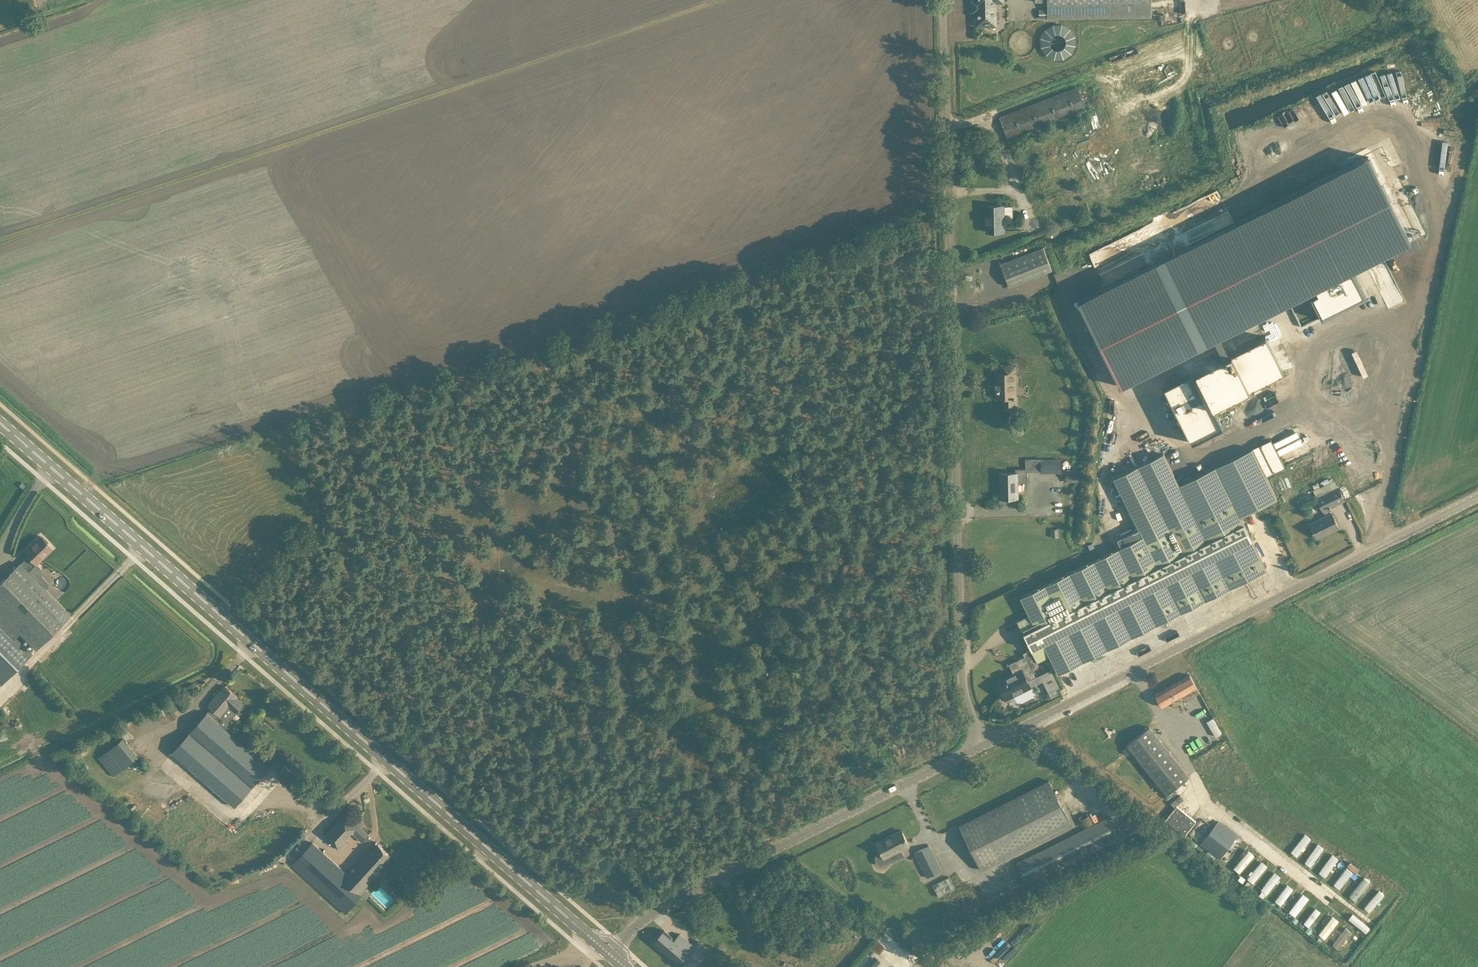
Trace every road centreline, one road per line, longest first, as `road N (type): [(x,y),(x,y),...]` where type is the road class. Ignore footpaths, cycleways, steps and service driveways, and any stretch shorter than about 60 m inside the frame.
road 1 (primary): [(598,942),(0,419)]
road 2 (unclassified): [(981,745),(964,680),(944,0)]
road 3 (unclassified): [(981,745),(1477,499)]
road 4 (unclassified): [(606,949),(663,905),(981,745)]

